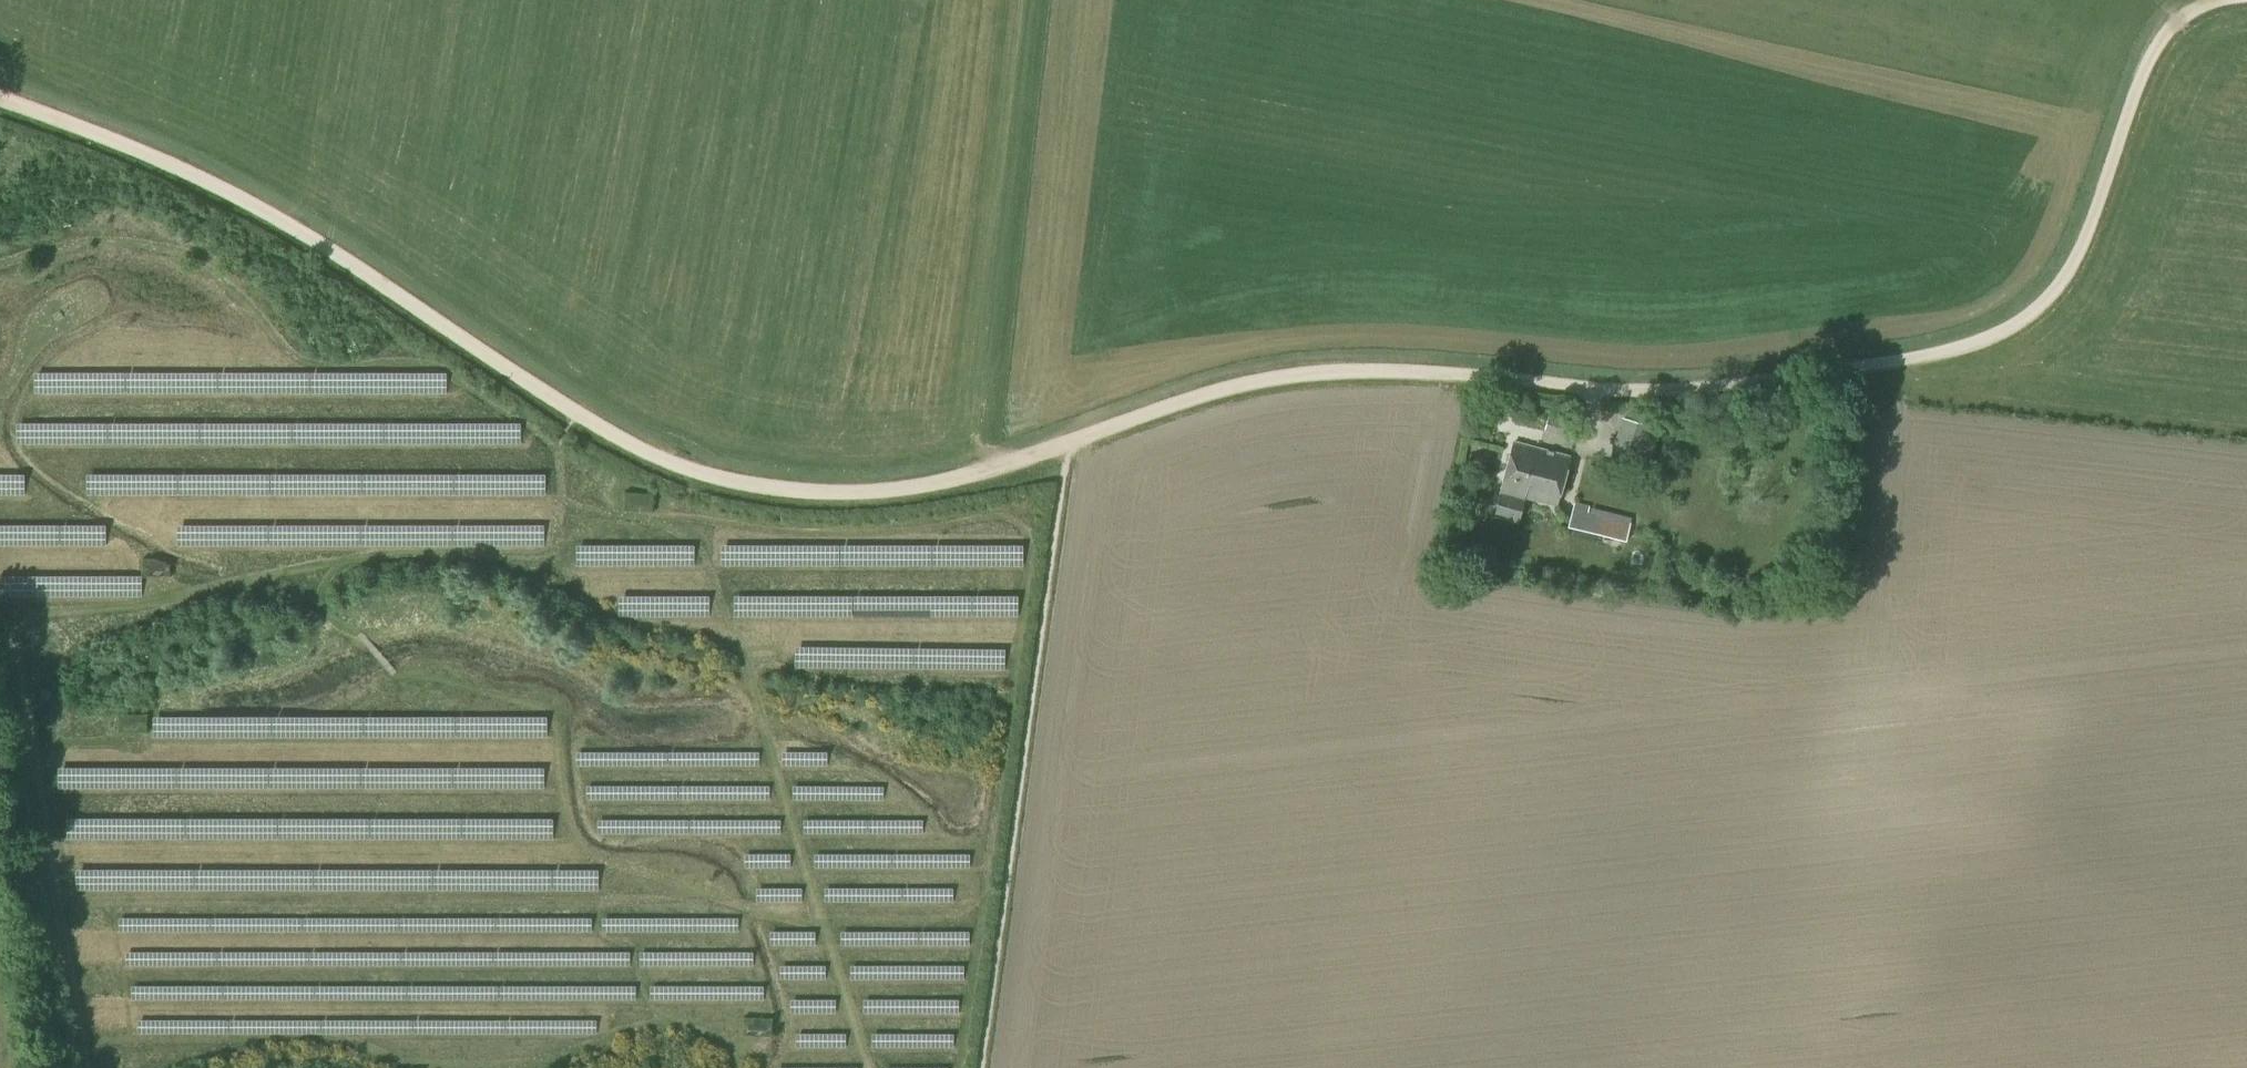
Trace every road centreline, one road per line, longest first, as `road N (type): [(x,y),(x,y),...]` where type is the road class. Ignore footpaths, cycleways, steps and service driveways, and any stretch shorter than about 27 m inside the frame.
road 1 (track): [(1066,443),(1288,374),(1362,370),(1702,394),(1985,341),(2040,307),(2078,258),(2155,45),(2209,0)]
road 2 (track): [(1066,443),(942,483),(843,493),(752,487),(661,459),(602,431),(243,196),(116,136),(0,98)]

